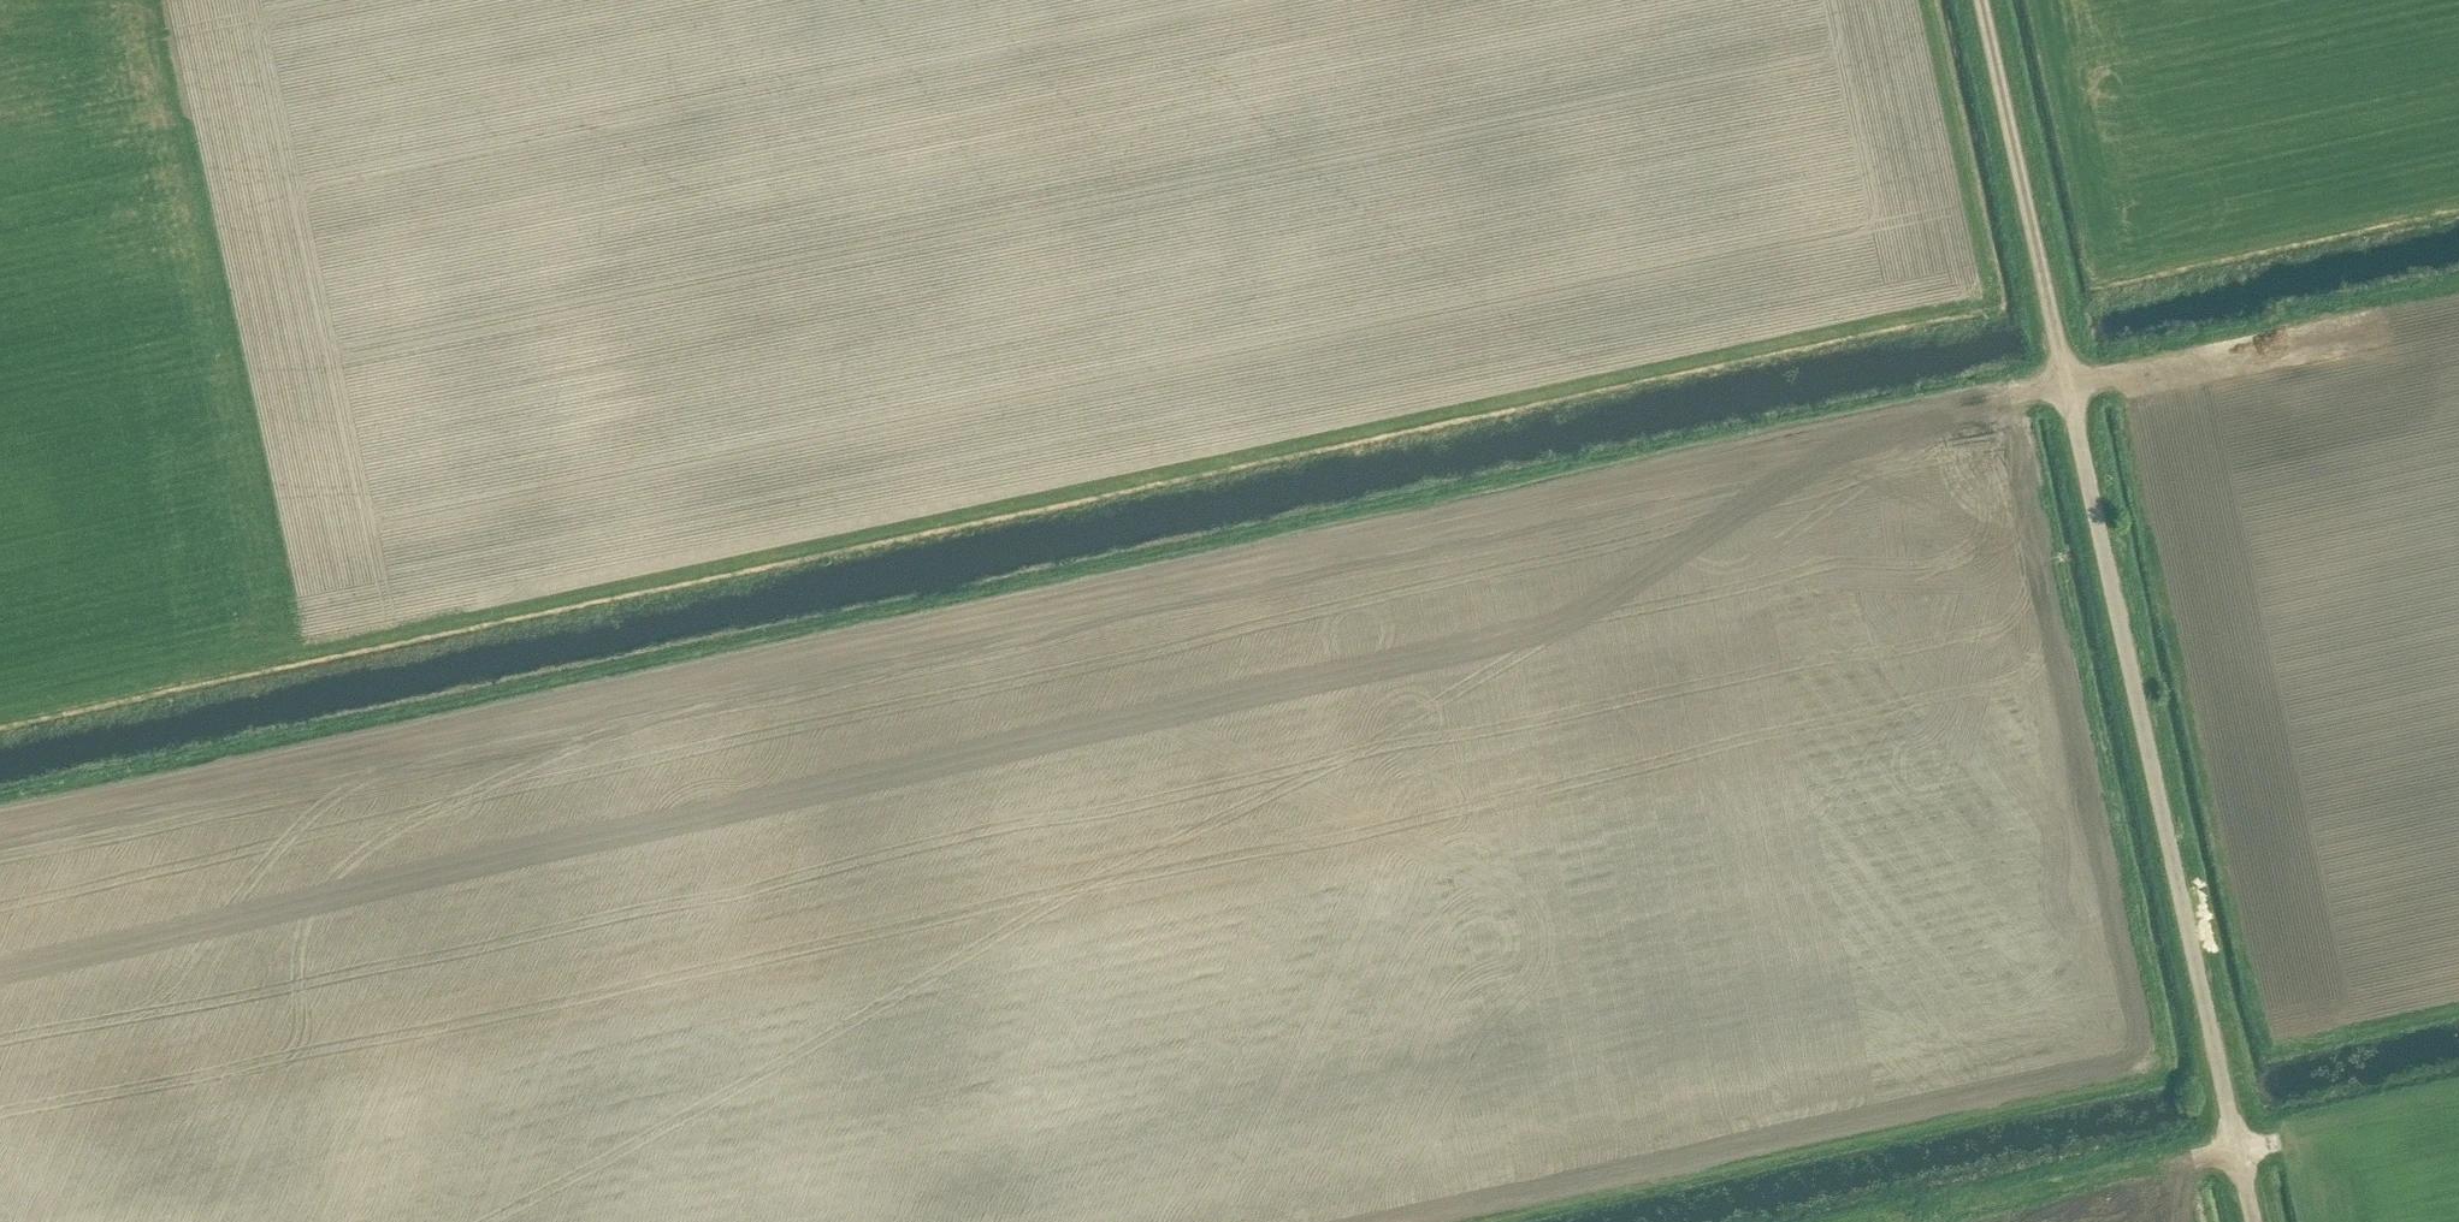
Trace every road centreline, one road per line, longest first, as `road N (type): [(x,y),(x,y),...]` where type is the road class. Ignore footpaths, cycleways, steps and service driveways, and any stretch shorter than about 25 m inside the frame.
road 1 (unclassified): [(2253,1221),(1981,0)]

